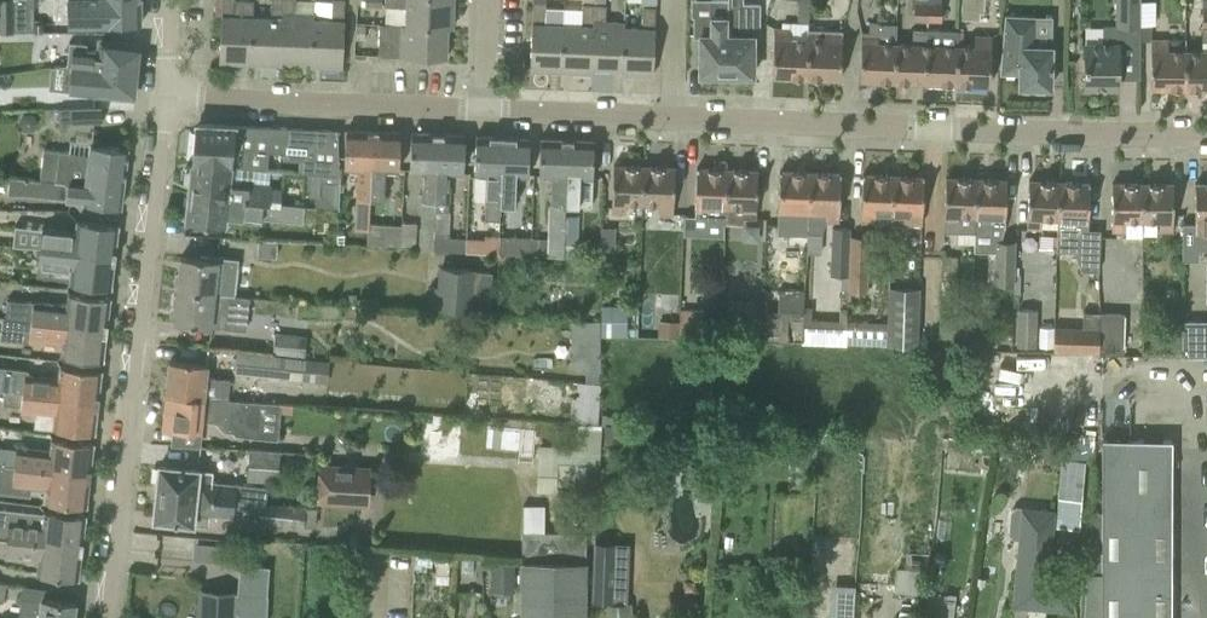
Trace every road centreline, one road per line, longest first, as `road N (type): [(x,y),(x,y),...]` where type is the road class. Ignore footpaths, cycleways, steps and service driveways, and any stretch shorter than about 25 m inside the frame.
road 1 (residential): [(1206,134),(480,107)]
road 2 (residential): [(102,617),(163,98)]
road 3 (residential): [(480,107),(163,98)]

